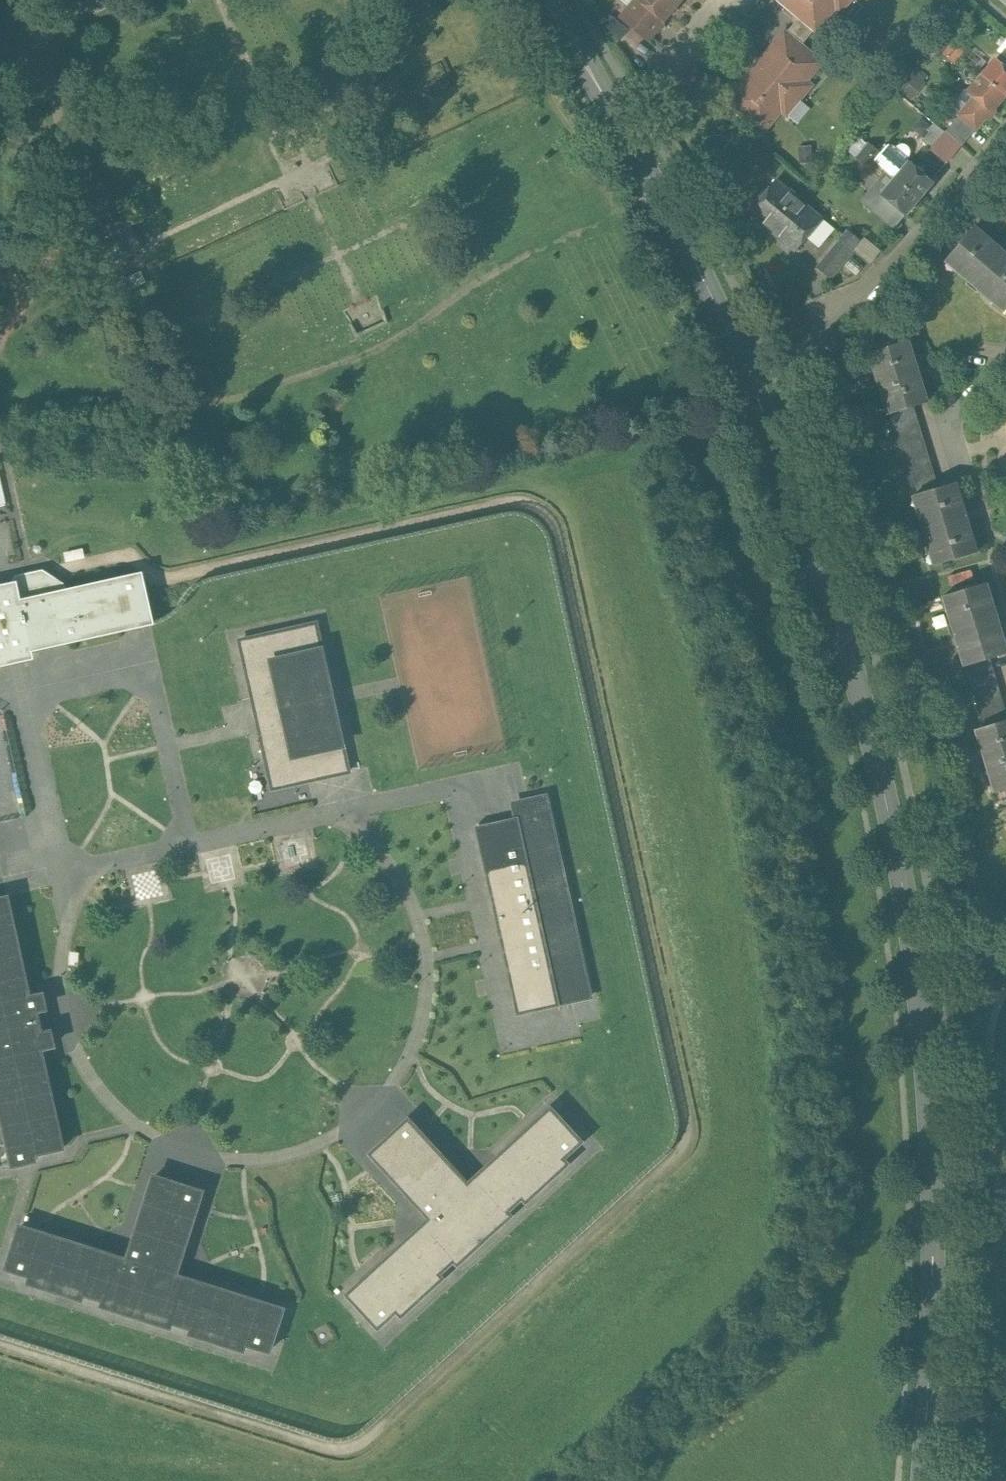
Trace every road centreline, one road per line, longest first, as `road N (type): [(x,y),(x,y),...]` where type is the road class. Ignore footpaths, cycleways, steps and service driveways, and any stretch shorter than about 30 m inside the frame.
road 1 (secondary): [(928,1480),(941,1342),(928,1022),(886,771),(761,391),(641,148),(552,0)]
road 2 (track): [(27,0),(76,265),(73,281),(50,307),(0,331)]
road 3 (residential): [(1005,130),(825,321)]

